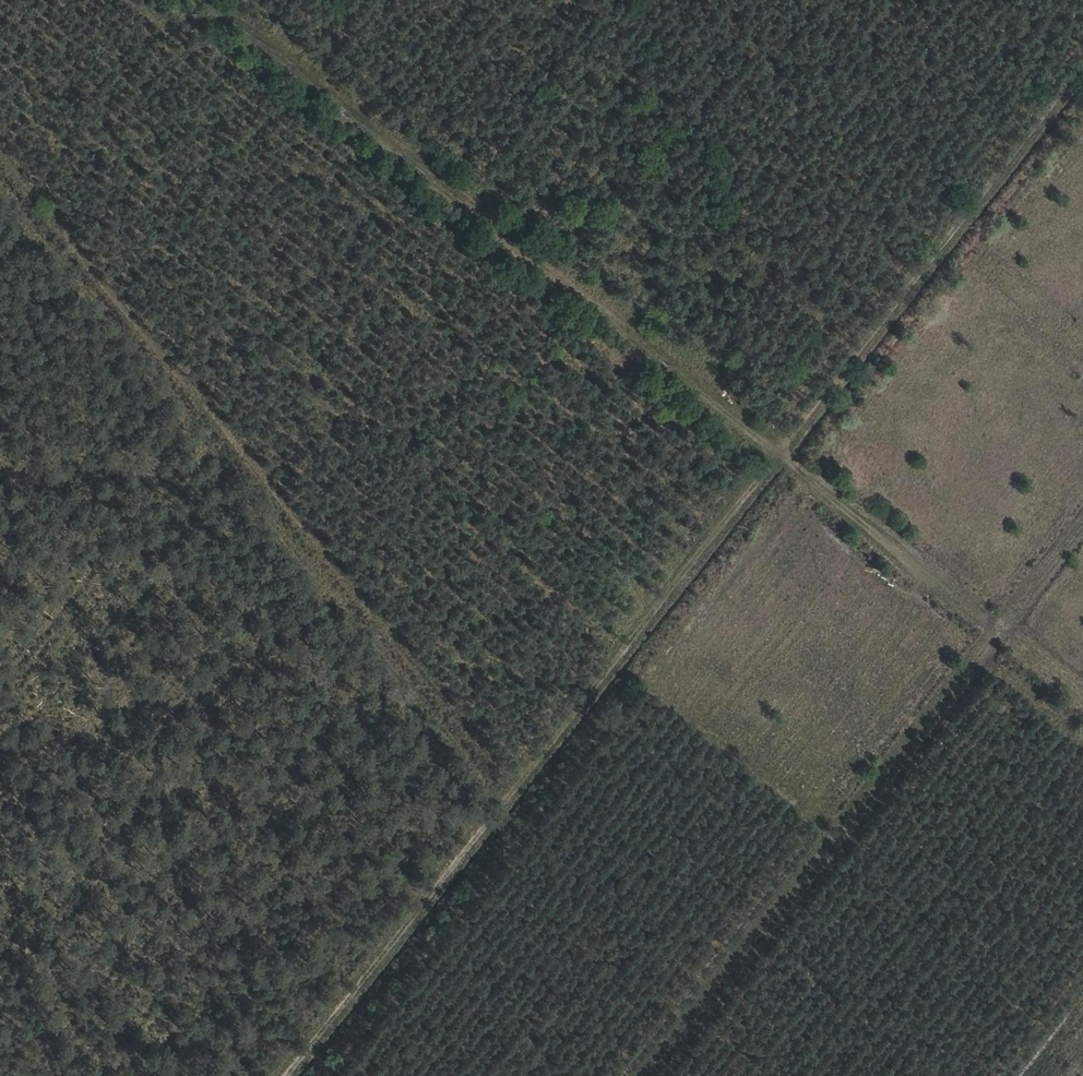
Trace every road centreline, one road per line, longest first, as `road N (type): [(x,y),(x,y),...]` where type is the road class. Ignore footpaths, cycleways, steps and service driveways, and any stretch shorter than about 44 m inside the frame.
road 1 (track): [(1082,66),(286,1075)]
road 2 (track): [(205,0),(1006,631)]
road 3 (track): [(517,783),(0,159)]
road 4 (track): [(651,1075),(1082,533)]

